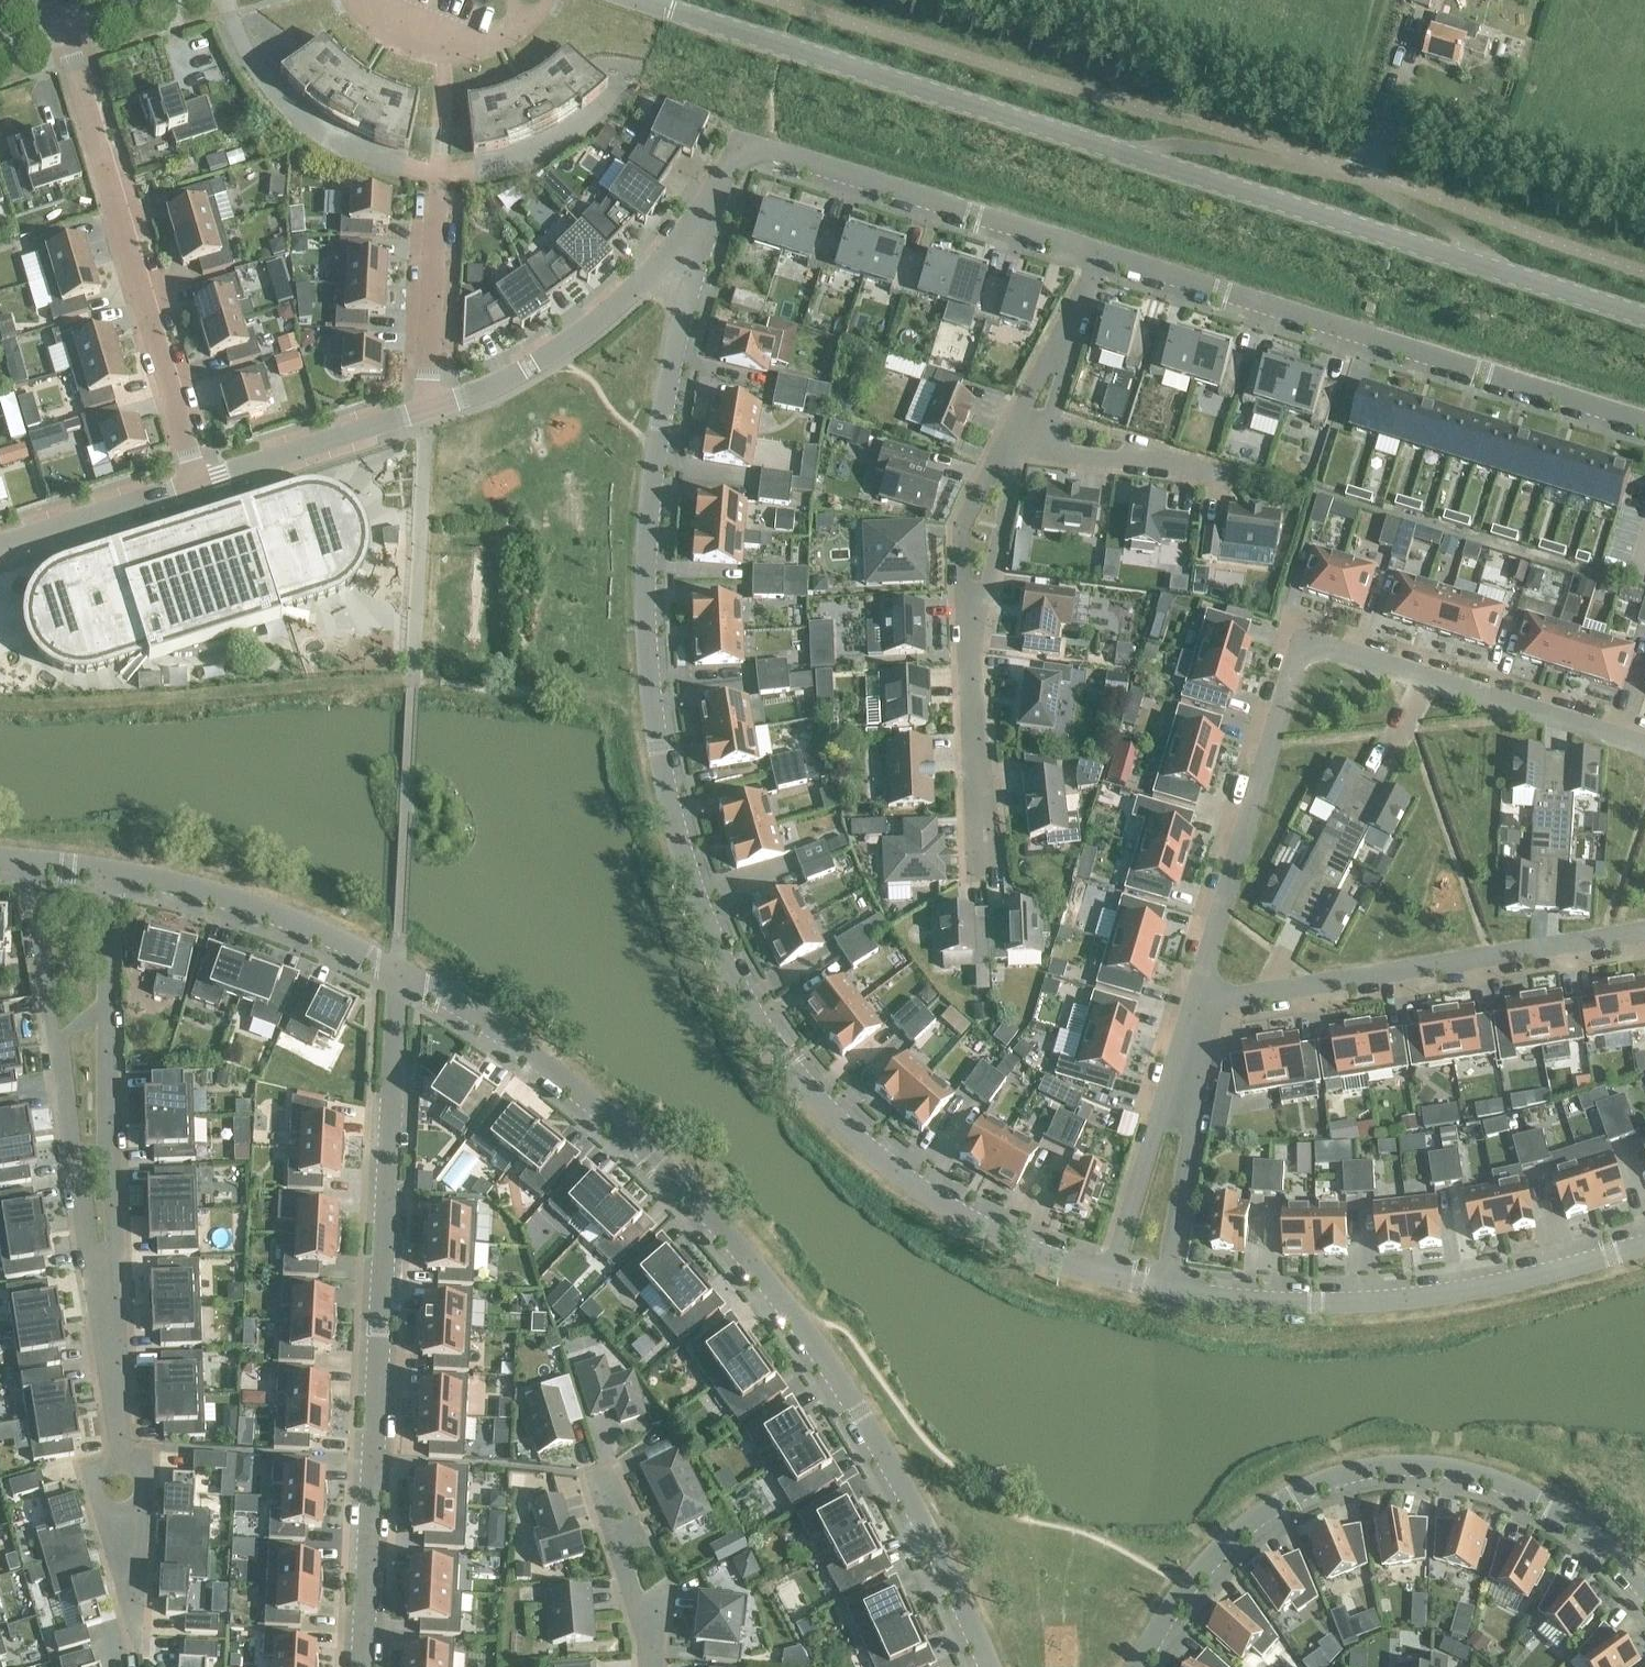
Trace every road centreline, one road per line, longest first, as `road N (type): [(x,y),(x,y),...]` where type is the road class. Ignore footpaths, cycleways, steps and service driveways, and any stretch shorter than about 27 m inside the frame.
road 1 (residential): [(684,249),(689,297),(646,548),(648,673),(666,804),(719,952),(784,1059),(897,1175),(1032,1252),(1110,1275)]
road 2 (tertiary): [(1644,322),(639,0)]
road 3 (residential): [(990,1666),(915,1513),(826,1364),(657,1165),(494,1035),(393,978)]
road 4 (residential): [(1204,1000),(1220,910),(1302,646),(1644,744)]
road 5 (residential): [(358,1666),(393,978)]
road 6 (residential): [(1143,1666),(1173,1596),(1257,1518),(1327,1481),(1405,1469),(1492,1484),(1579,1534),(1644,1604)]
road 7 (residential): [(1097,256),(1644,420)]
road 8 (residential): [(1165,1289),(1317,1303),(1456,1295),(1644,1244)]
road 9 (residential): [(684,249),(739,154),(757,147),(1097,256)]
road 10 (residential): [(197,482),(63,34)]
road 11 (residential): [(1204,1000),(1644,940)]
road 12 (residential): [(118,1456),(94,1480),(130,1629),(140,1626),(144,1472),(135,1462)]
road 13 (residential): [(426,409),(557,360),(684,249)]
road 14 (residential): [(393,978),(270,915),(106,879)]
road 15 (residential): [(197,482),(426,409)]
road 16 (residential): [(426,409),(436,176)]
road 17 (residential): [(969,650),(980,879)]
road 18 (residential): [(648,1666),(587,1473),(612,1465)]
road 19 (residential): [(1011,446),(958,530),(969,650)]
road 20 (residential): [(1011,446),(1012,472),(969,650)]
road 21 (residential): [(365,0),(400,34),(442,51),(477,48),(544,8)]
road 22 (residential): [(0,545),(197,482)]
road 23 (residential): [(1231,480),(1040,452)]
road 24 (residential): [(1165,1289),(1190,1136),(1177,1113)]
road 25 (residential): [(1110,1275),(1154,1130),(1177,1113)]
road 26 (residential): [(105,1277),(118,1456)]
road 27 (residential): [(29,869),(55,1046)]
road 28 (residential): [(105,1010),(113,1151)]
road 29 (residential): [(1070,328),(1011,446)]
road 30 (residential): [(106,879),(105,1010)]
road 31 (residential): [(74,1154),(87,1241),(105,1277)]
road 32 (residential): [(1040,452),(1070,328)]
road 33 (residential): [(113,1151),(115,1240),(105,1277)]

